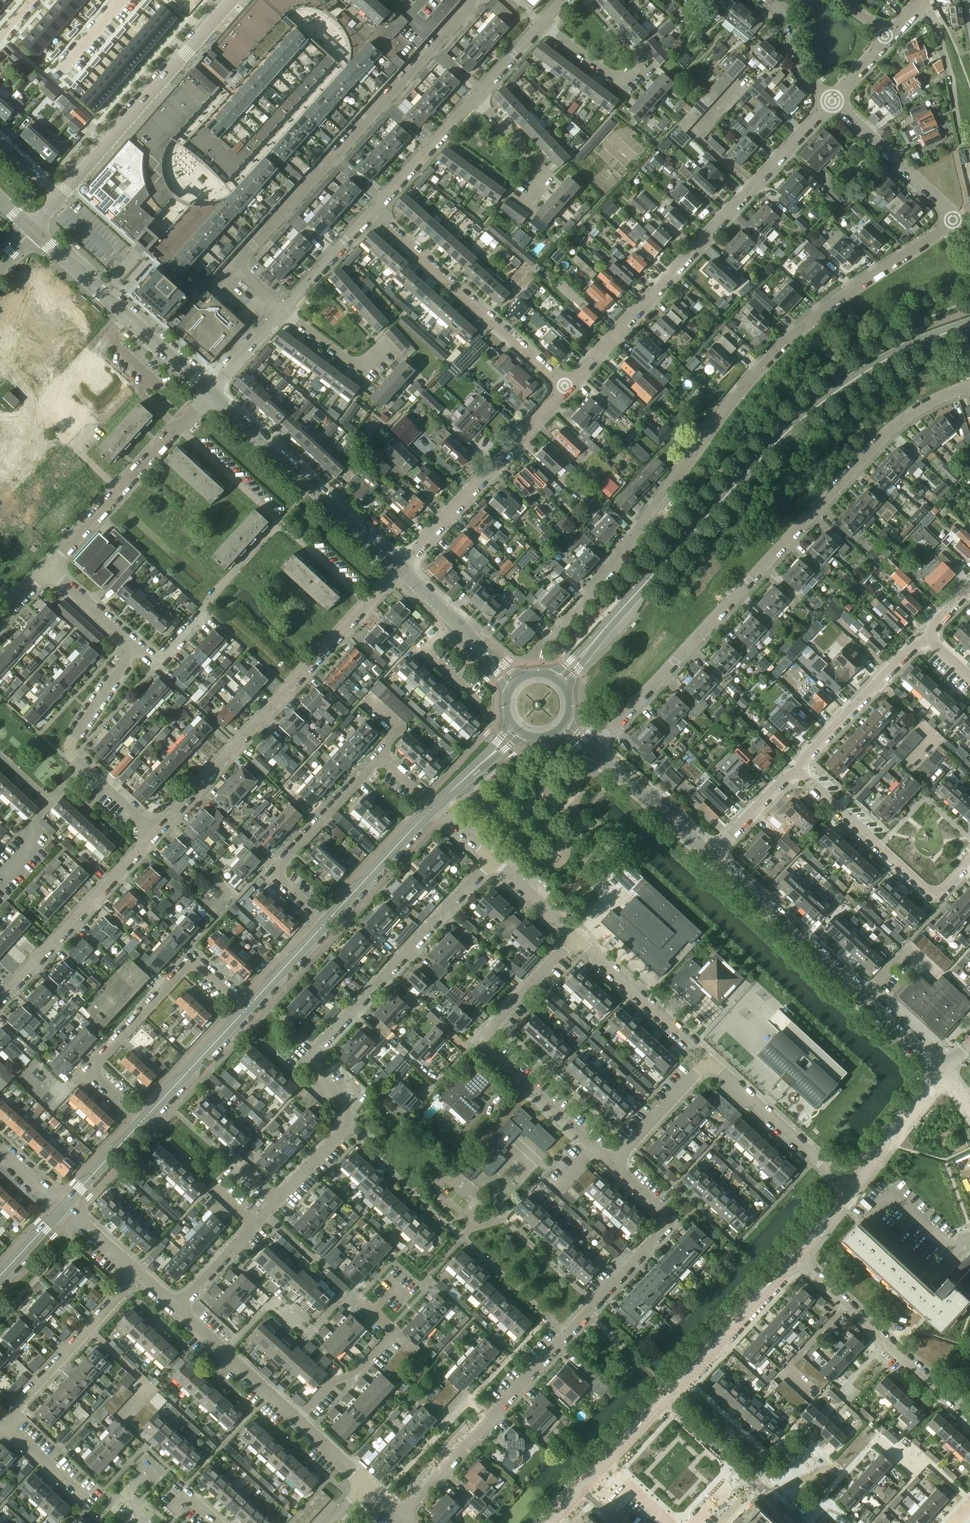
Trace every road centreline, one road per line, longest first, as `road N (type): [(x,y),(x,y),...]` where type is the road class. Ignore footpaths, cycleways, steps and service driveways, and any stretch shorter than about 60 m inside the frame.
road 1 (residential): [(545,644),(774,349),(956,218)]
road 2 (residential): [(595,752),(878,441),(924,406),(969,387)]
road 3 (secondary): [(589,648),(826,397),(915,343),(969,325)]
road 4 (residential): [(402,1514),(672,1220),(612,1163)]
road 5 (residential): [(475,0),(235,267),(282,311)]
road 6 (residential): [(564,385),(835,101)]
road 7 (residential): [(178,1311),(344,1126),(345,1109),(308,1060)]
road 8 (residential): [(612,1163),(480,1040),(575,936)]
road 9 (tertiary): [(942,1071),(711,856)]
road 10 (residential): [(154,830),(367,602)]
road 11 (residential): [(325,923),(274,872),(380,758),(434,807)]
road 12 (residential): [(246,1008),(198,964),(188,966),(115,1045),(92,1070),(142,1121)]
road 13 (residential): [(308,1060),(491,860)]
road 14 (tertiary): [(400,570),(212,389)]
road 15 (residential): [(564,385),(372,209)]
road 16 (residential): [(61,194),(230,0)]
road 17 (residential): [(400,570),(564,385)]
road 18 (residential): [(969,860),(935,900),(795,770)]
road 19 (residential): [(796,1256),(969,1418)]
road 20 (residential): [(0,998),(154,830)]
road 21 (residential): [(122,490),(73,445),(85,433),(49,399),(108,336)]
road 22 (residential): [(136,649),(158,662),(280,522)]
road 23 (residential): [(3,1423),(139,1278)]
road 24 (tertiary): [(666,1397),(796,1256)]
road 25 (residential): [(709,1061),(849,1191)]
road 26 (residential): [(795,770),(914,646),(929,639)]
road 27 (residential): [(575,936),(709,1061)]
road 28 (residential): [(296,1420),(394,1332),(359,1302)]
road 29 (tertiary): [(550,1522),(666,1397)]
road 30 (residential): [(956,218),(835,101)]
road 31 (secondary): [(325,923),(434,807)]
road 32 (residential): [(955,1252),(933,1279),(868,1218),(890,1193)]
road 33 (tertiary): [(711,856),(595,752)]
road 34 (residential): [(372,209),(478,97)]
road 35 (secondary): [(142,1121),(246,1008)]
road 36 (tertiary): [(849,1191),(942,1071)]
road 37 (residential): [(961,139),(926,0)]
road 38 (residential): [(84,764),(69,751),(75,736),(136,649)]
road 39 (residential): [(612,1163),(709,1061)]
road 40 (residential): [(178,428),(280,522)]
road 41 (residential): [(650,59),(624,85),(544,23)]
road 42 (residential): [(522,204),(543,171),(478,97)]
road 43 (residential): [(388,347),(365,372),(282,311)]
road 44 (residential): [(282,311),(372,209)]
road 45 (residential): [(488,712),(426,650),(455,620)]
road 46 (tertiary): [(126,315),(31,229)]
road 47 (residential): [(768,0),(785,20),(798,63),(835,101)]
road 48 (residential): [(711,856),(795,770)]
road 49 (residential): [(47,569),(136,649)]

